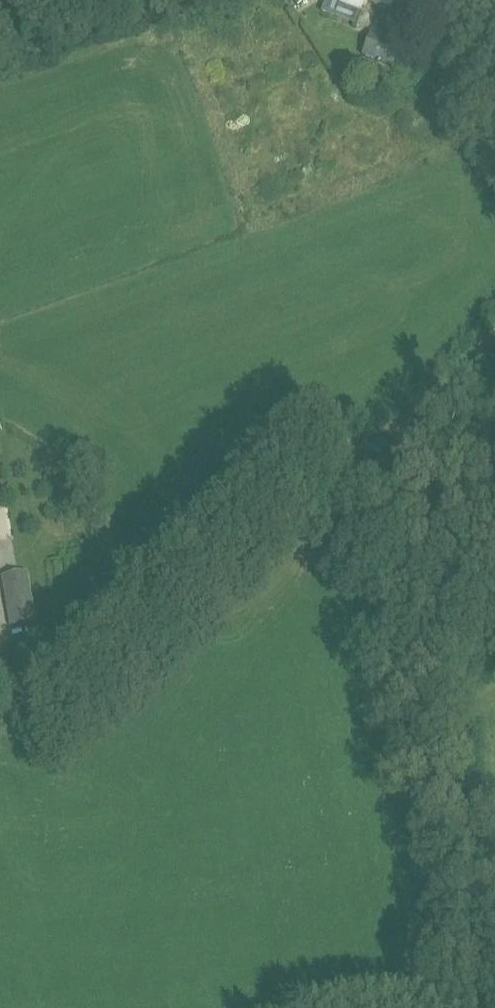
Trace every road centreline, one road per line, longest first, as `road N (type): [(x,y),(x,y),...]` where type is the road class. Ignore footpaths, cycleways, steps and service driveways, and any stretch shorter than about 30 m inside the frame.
road 1 (track): [(494,331),(412,415),(312,470),(78,702),(33,704),(9,685),(0,662)]

